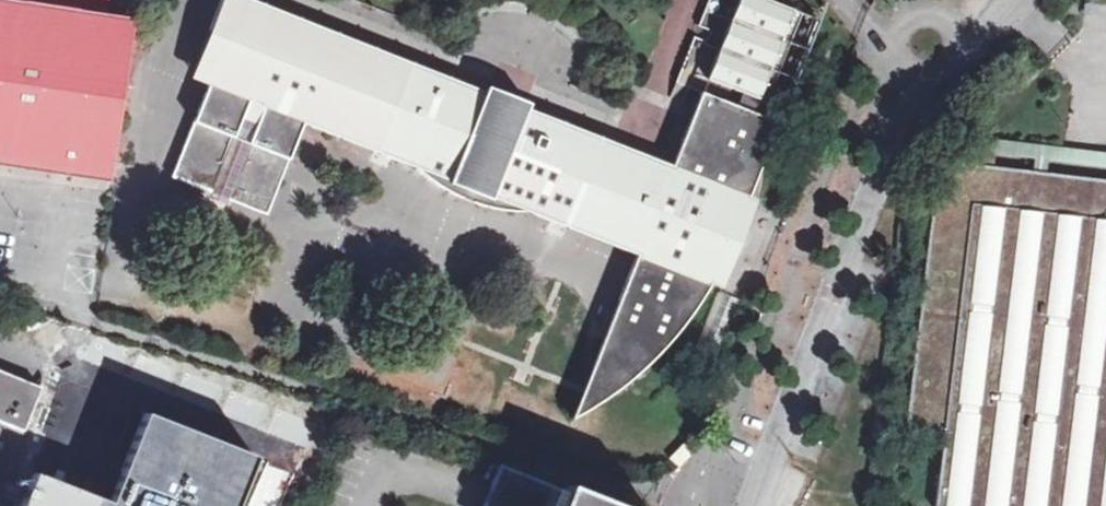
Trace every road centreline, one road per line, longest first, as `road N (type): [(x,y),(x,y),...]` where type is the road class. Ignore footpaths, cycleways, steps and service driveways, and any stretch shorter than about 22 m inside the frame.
road 1 (residential): [(752,505),(894,133),(916,90),(1009,0)]

